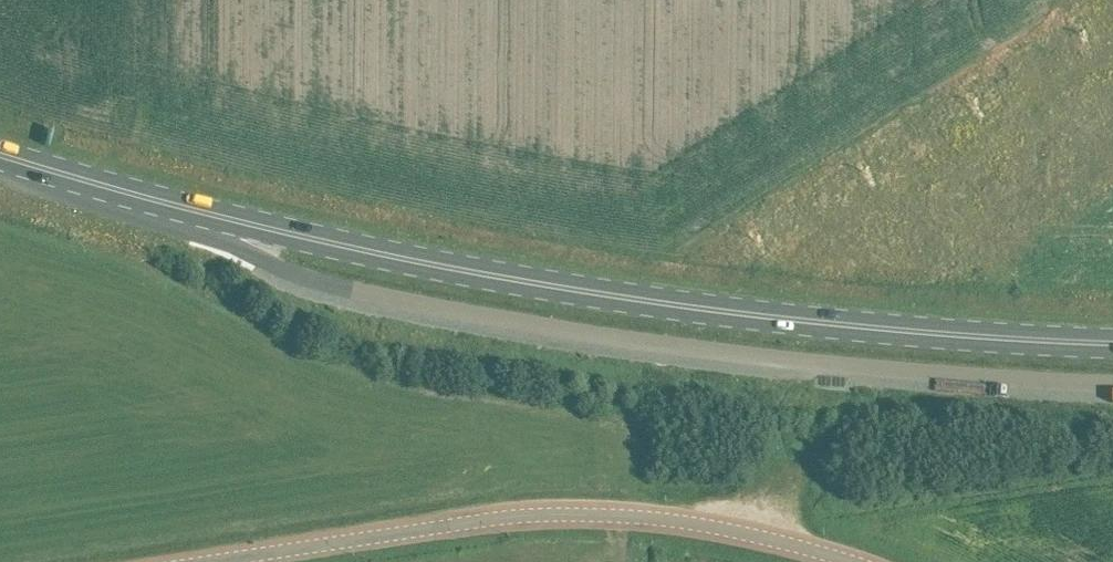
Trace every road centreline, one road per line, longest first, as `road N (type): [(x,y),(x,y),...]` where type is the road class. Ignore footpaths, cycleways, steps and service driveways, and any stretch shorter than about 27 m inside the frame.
road 1 (primary): [(0,153),(453,270),(839,324),(1112,341)]
road 2 (unclassified): [(197,561),(507,514),(708,526),(854,561)]

